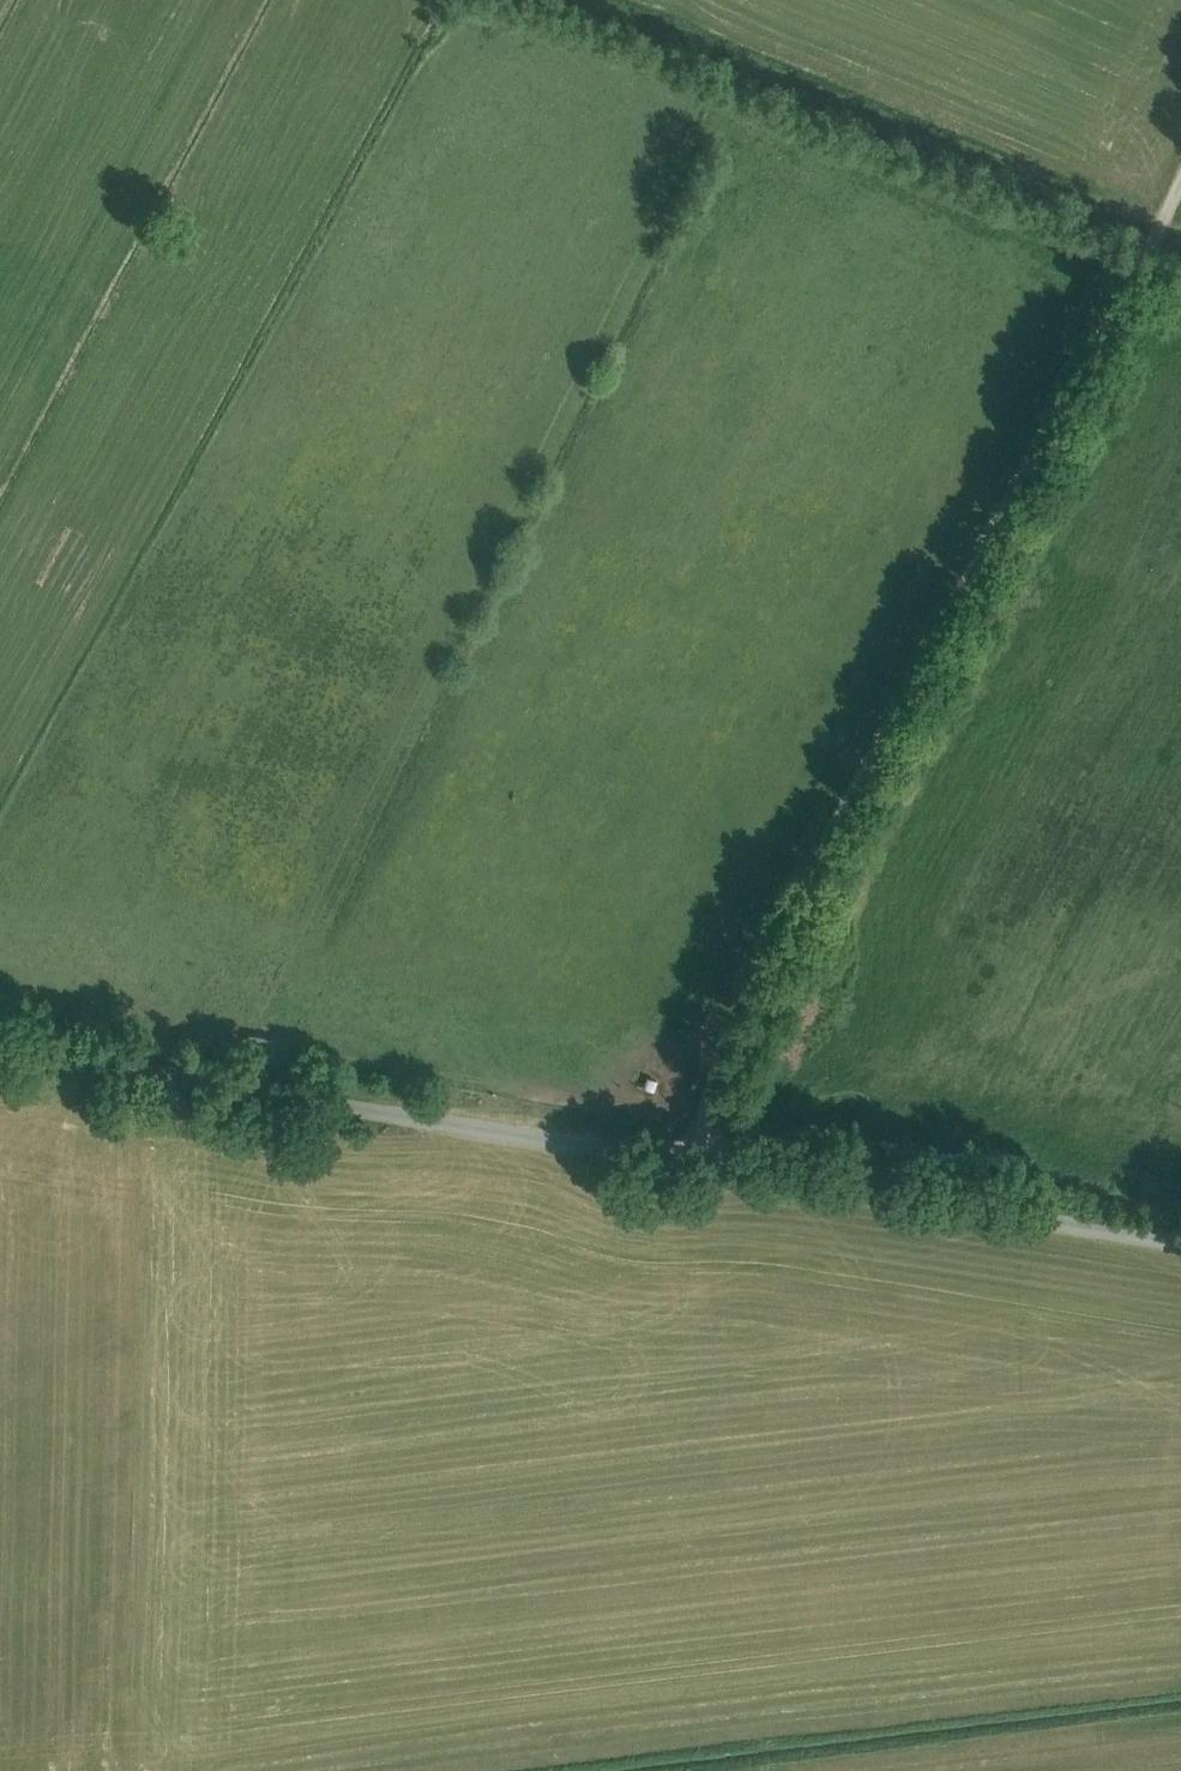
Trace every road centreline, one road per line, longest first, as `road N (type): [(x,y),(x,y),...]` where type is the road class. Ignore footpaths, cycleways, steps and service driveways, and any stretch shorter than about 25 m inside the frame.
road 1 (unclassified): [(1180,1235),(664,1155),(0,1029)]
road 2 (track): [(1180,189),(664,1155)]

